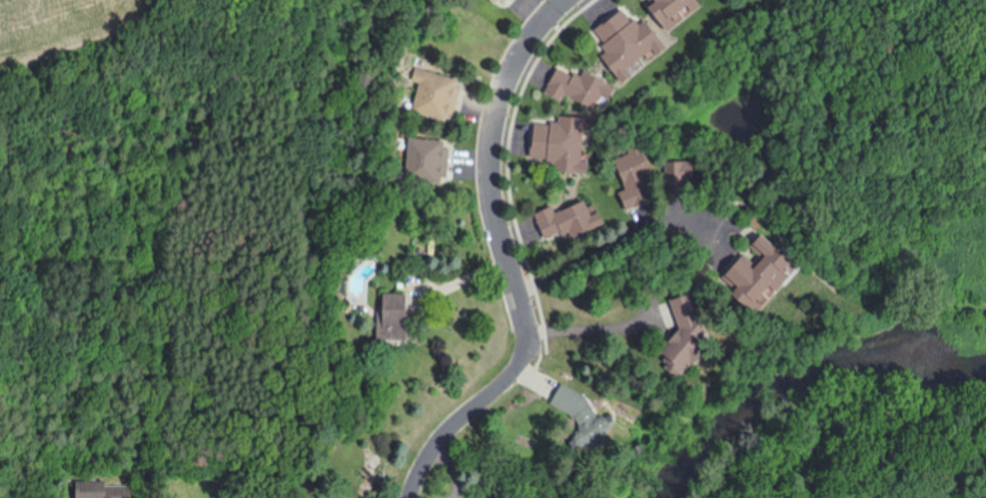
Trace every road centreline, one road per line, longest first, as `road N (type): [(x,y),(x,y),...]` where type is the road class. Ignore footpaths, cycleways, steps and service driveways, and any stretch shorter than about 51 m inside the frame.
road 1 (residential): [(568,0),(529,40),(496,119),(498,215),(531,353),(445,434),(418,467),(407,497)]

